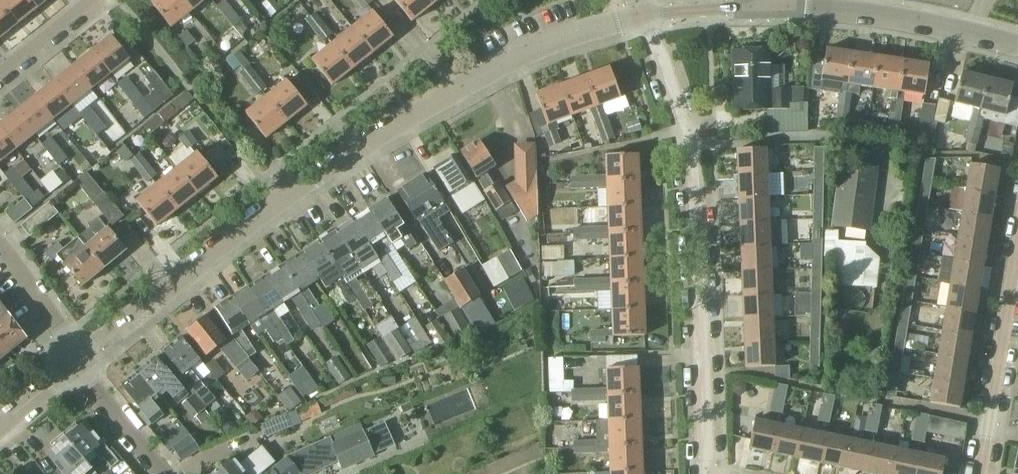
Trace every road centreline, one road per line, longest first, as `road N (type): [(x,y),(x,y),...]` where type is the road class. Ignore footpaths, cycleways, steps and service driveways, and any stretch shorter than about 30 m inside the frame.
road 1 (residential): [(79,354),(278,200),(392,126),(565,37),(641,15)]
road 2 (residential): [(705,473),(693,223),(672,109),(641,15)]
road 3 (residential): [(774,6),(930,23),(1017,45)]
road 4 (residential): [(981,473),(1017,248)]
road 5 (residential): [(172,473),(79,354)]
road 6 (residential): [(641,15),(774,6)]
road 7 (residential): [(79,354),(0,250)]

